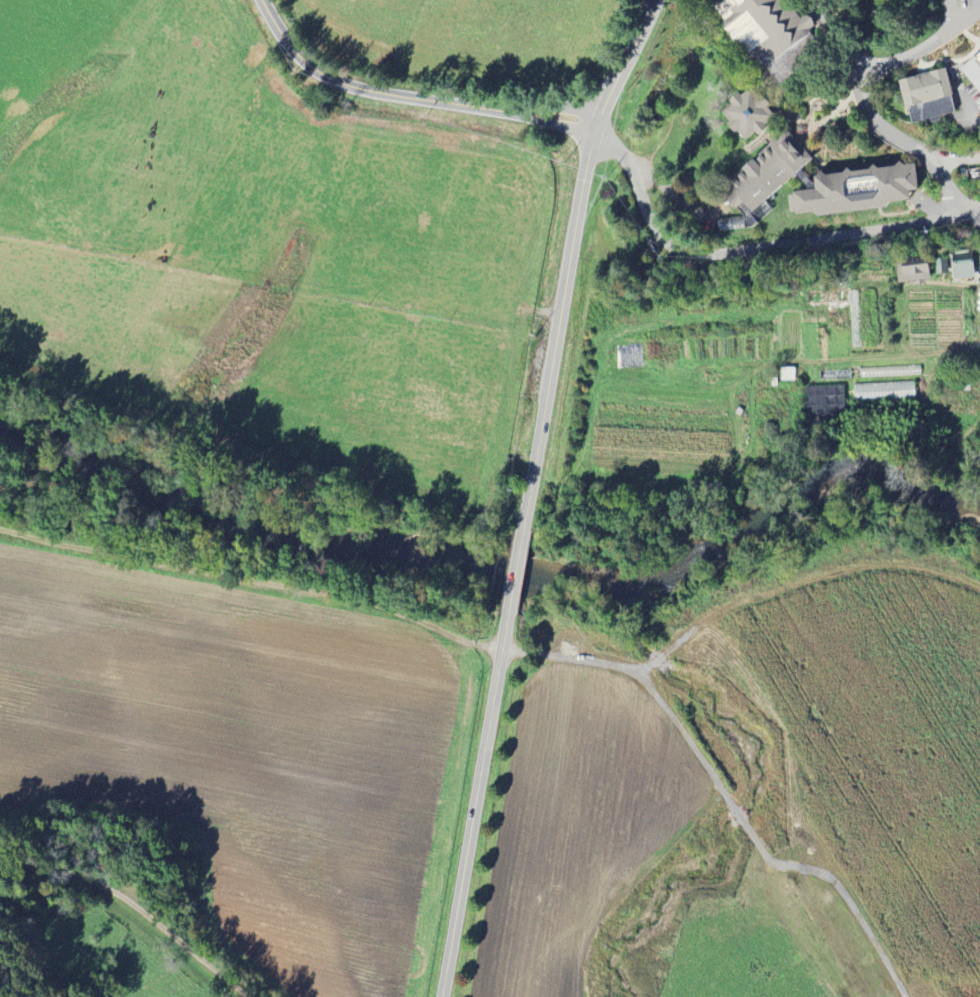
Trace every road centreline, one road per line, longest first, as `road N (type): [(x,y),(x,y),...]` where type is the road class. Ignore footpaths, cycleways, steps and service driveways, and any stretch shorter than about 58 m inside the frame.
road 1 (tertiary): [(655,0),(607,95),(582,182),(525,530)]
road 2 (residential): [(595,129),(632,164),(657,234),(689,255),(771,249),(979,206)]
road 3 (tertiary): [(510,613),(442,996)]
road 4 (tertiary): [(260,0),(293,52),(332,81),(595,129)]
road 5 (residential): [(249,996),(116,893),(83,877),(0,867)]
road 6 (residential): [(816,0),(858,66),(915,55),(949,24)]

